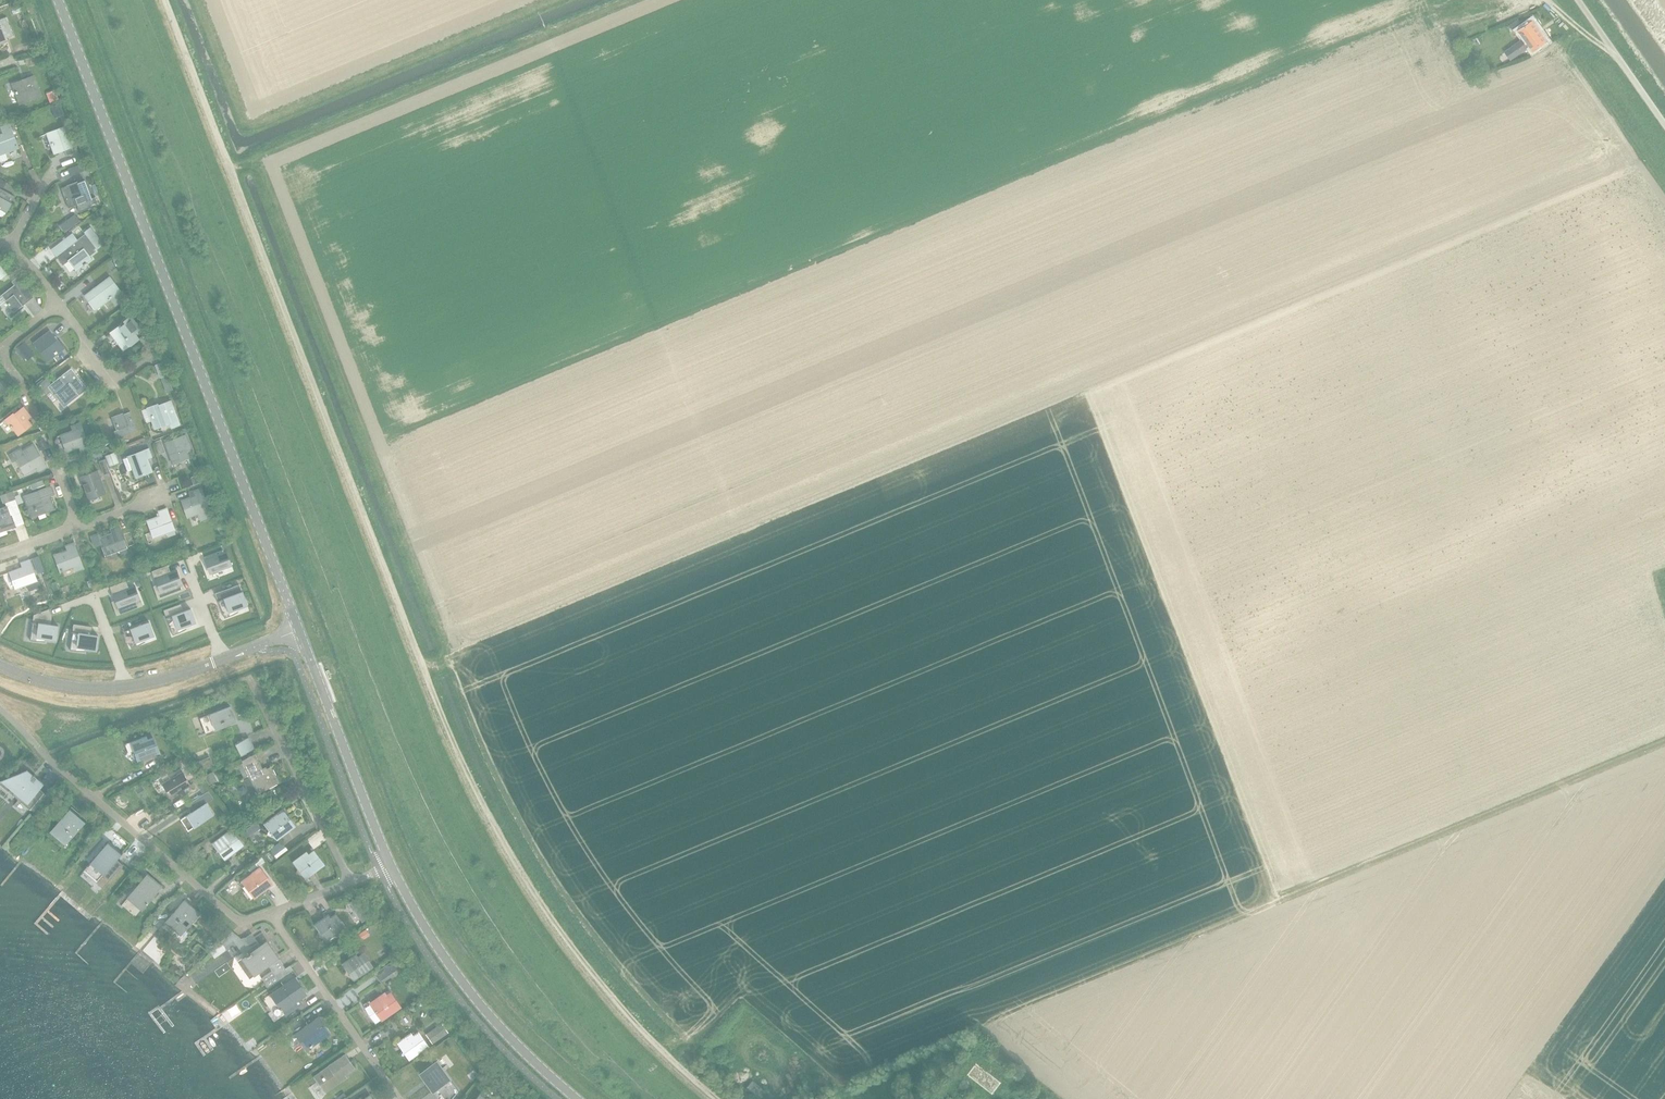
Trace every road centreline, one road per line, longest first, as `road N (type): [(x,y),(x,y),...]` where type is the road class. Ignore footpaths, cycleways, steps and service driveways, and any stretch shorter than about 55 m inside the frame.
road 1 (unclassified): [(719,1098),(604,987),(490,816),(422,666),(167,0)]
road 2 (tertiary): [(297,628),(58,0)]
road 3 (tertiary): [(297,628),(170,678),(121,688),(48,682),(0,665)]
road 4 (tertiary): [(577,1098),(487,1013),(391,867)]
road 5 (tertiary): [(391,867),(297,628)]
road 6 (residential): [(270,913),(240,922),(77,783)]
road 7 (residential): [(350,882),(250,679)]
road 8 (residential): [(400,1098),(270,913)]
road 9 (unclassified): [(1664,125),(1578,0)]
road 10 (residential): [(155,354),(124,377),(110,375),(59,303)]

